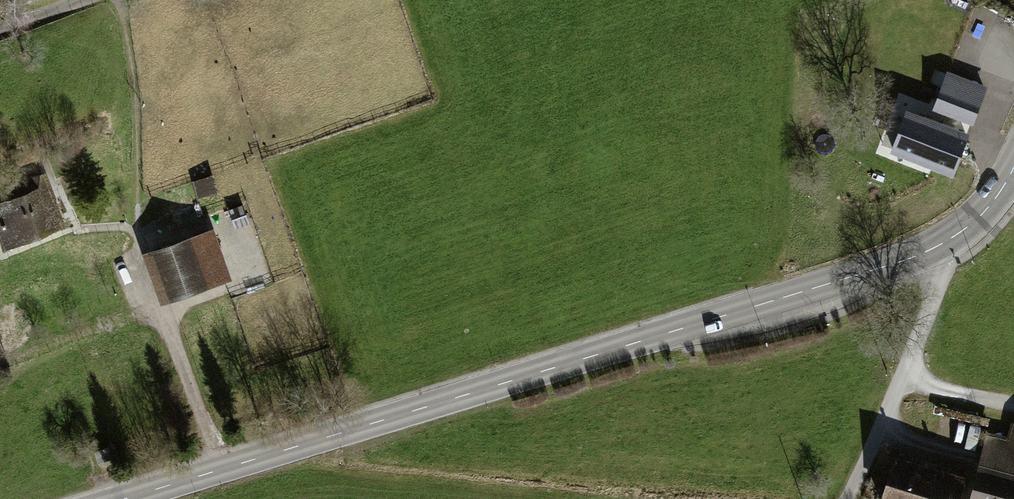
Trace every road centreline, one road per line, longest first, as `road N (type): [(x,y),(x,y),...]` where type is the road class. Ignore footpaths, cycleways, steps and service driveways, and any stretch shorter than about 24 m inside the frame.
road 1 (tertiary): [(210,473),(895,264),(946,241)]
road 2 (unclassified): [(846,498),(902,377),(946,241)]
road 3 (unclassified): [(210,473),(125,227)]

